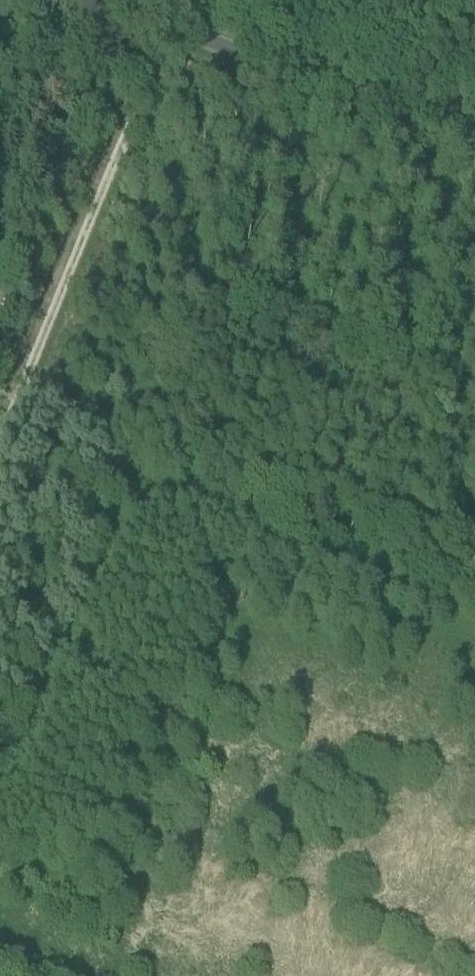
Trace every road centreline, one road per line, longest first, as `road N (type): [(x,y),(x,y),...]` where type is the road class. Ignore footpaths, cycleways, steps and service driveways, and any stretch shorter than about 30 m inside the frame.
road 1 (unclassified): [(474,151),(115,0)]

